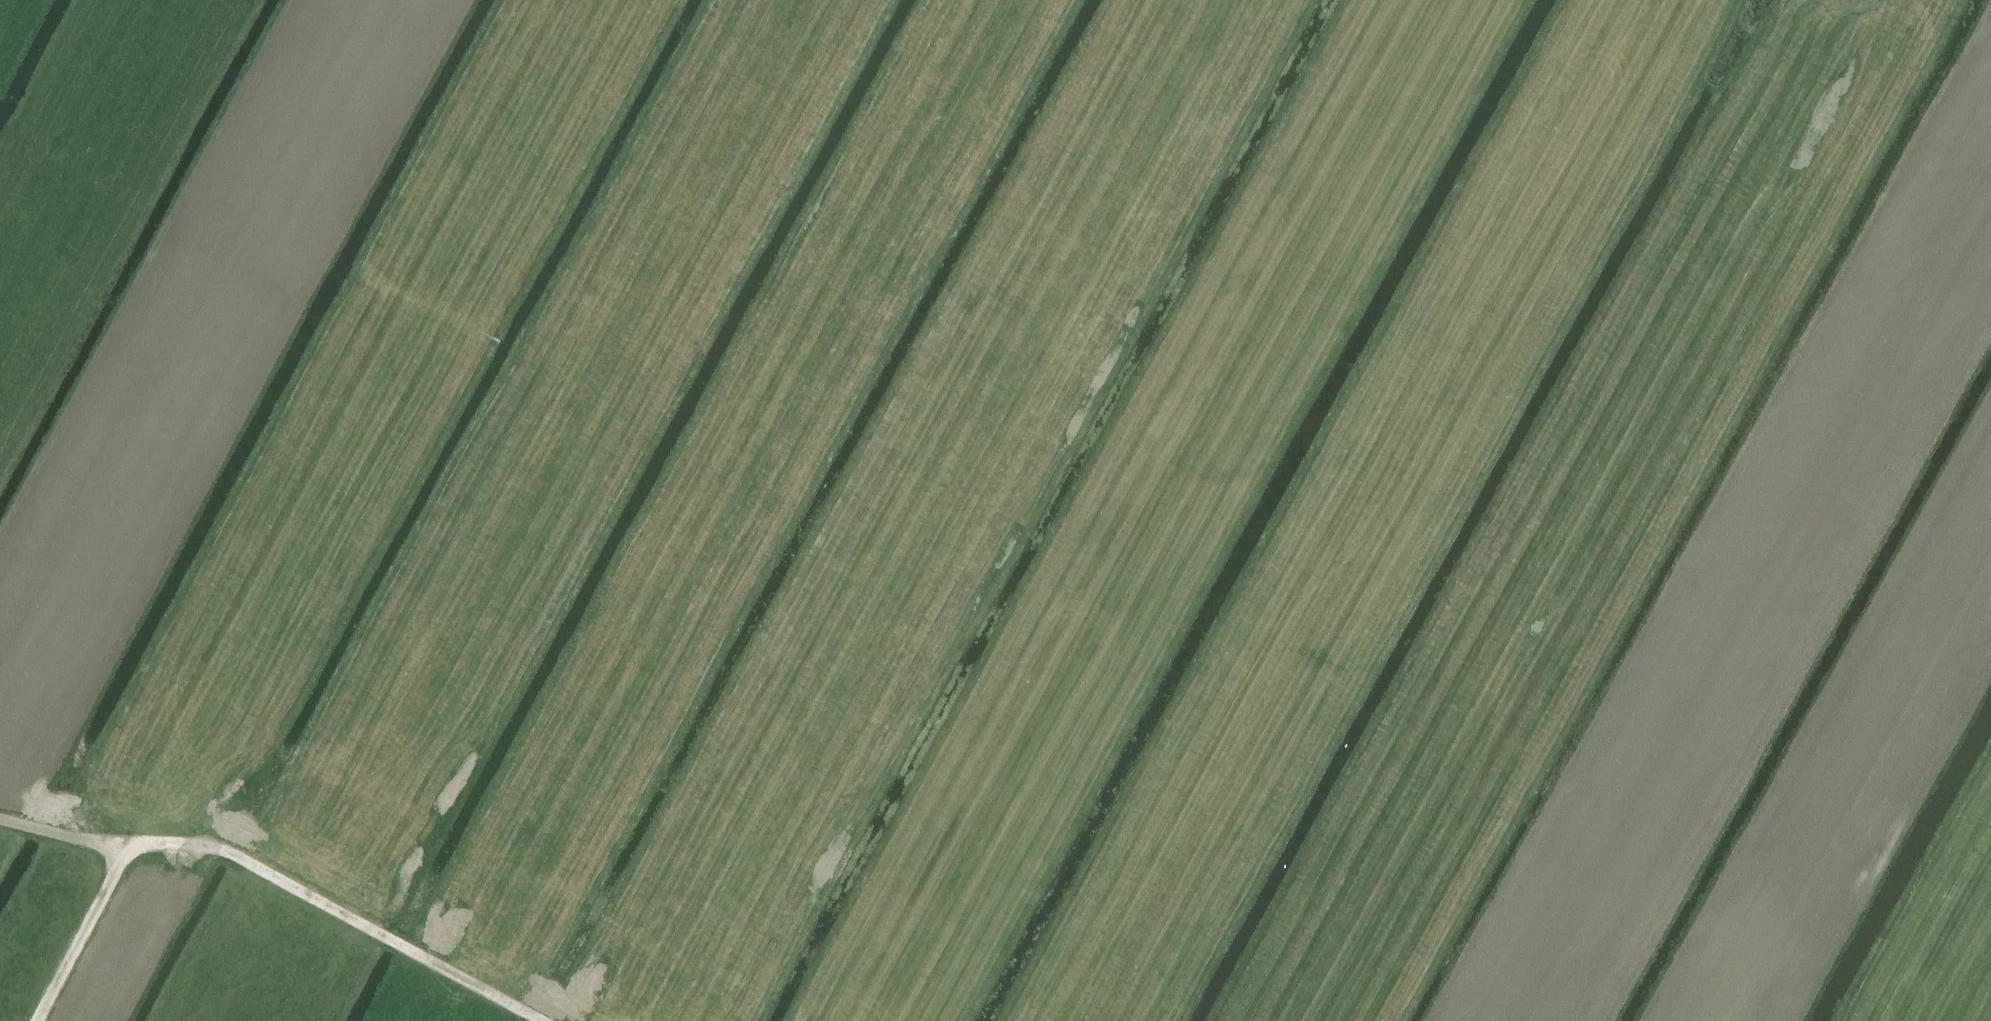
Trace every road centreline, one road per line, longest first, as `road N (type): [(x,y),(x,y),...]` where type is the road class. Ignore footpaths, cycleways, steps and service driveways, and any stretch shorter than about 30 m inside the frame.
road 1 (track): [(543,1020),(218,849),(69,836),(0,815)]
road 2 (track): [(37,1020),(127,841)]

